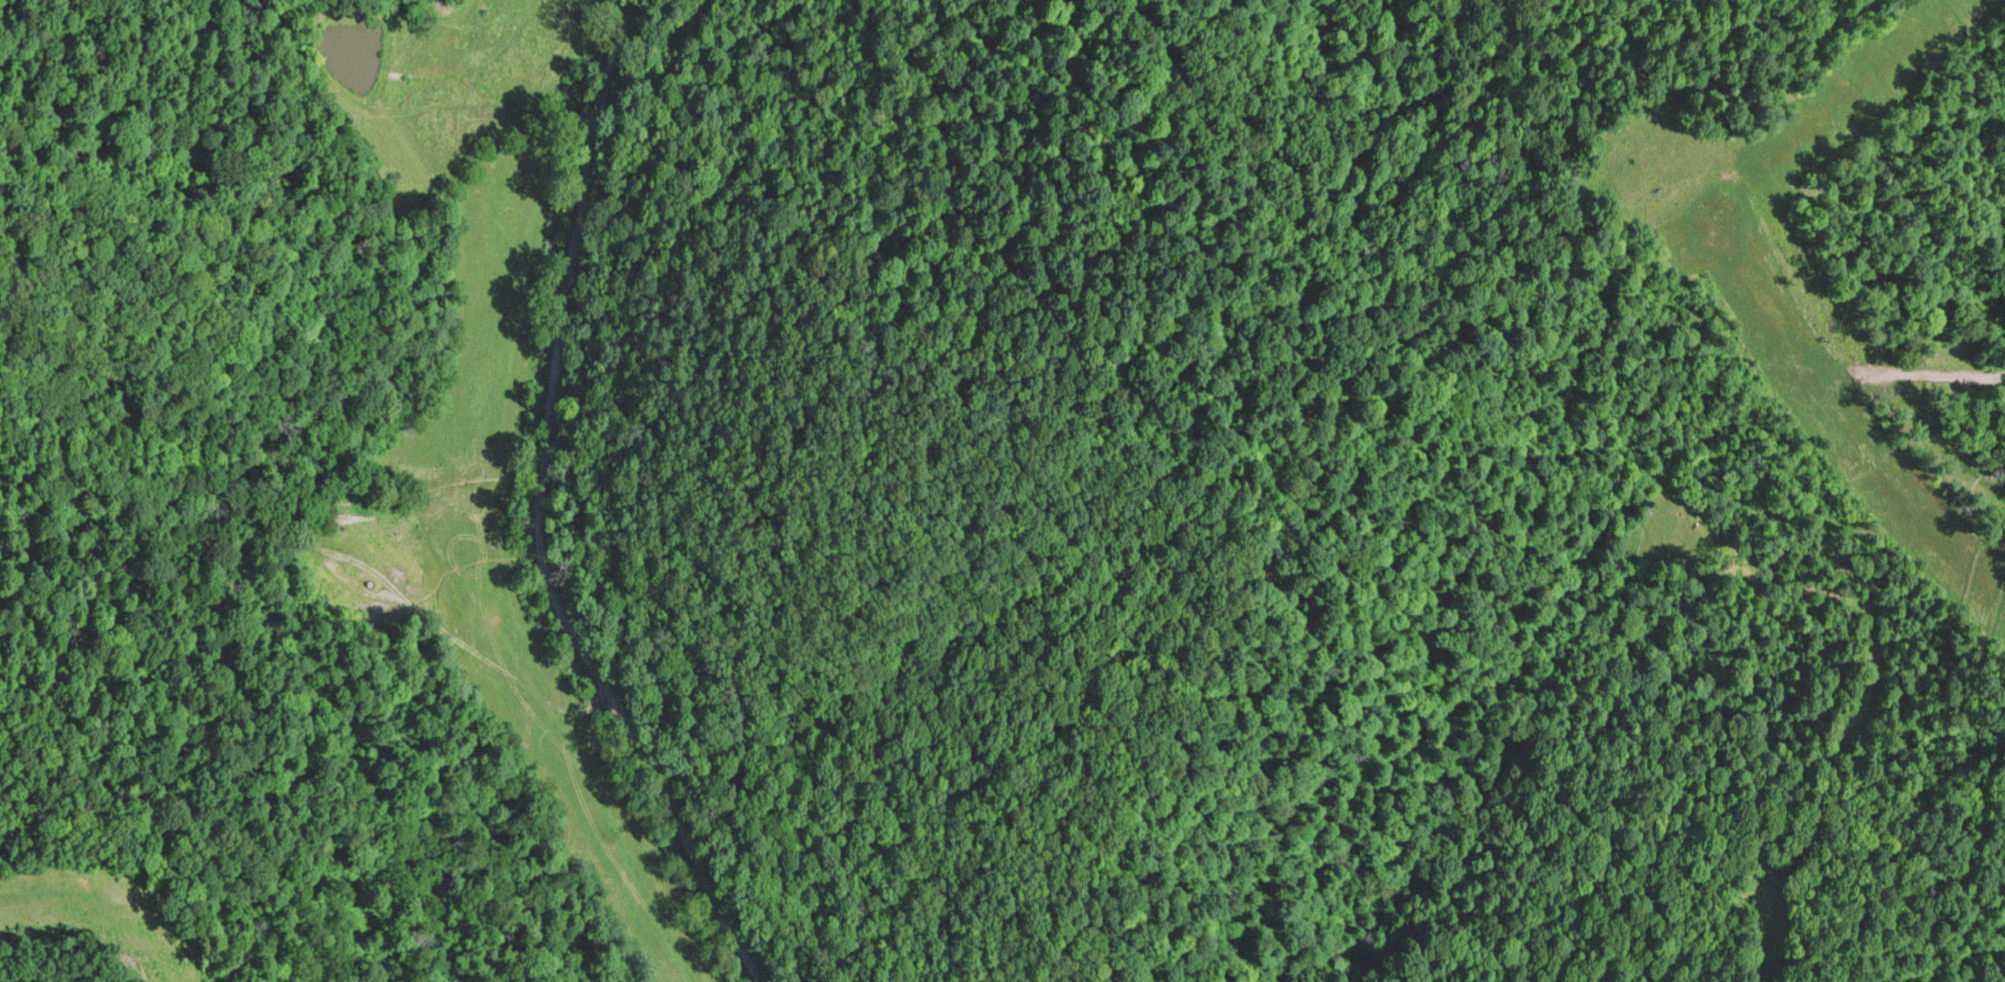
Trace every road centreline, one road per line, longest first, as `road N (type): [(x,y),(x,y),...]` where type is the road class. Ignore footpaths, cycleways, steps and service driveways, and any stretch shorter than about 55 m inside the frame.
road 1 (tertiary): [(765,981),(700,865),(669,787),(568,615),(544,539),(563,316),(601,104),(634,0)]

